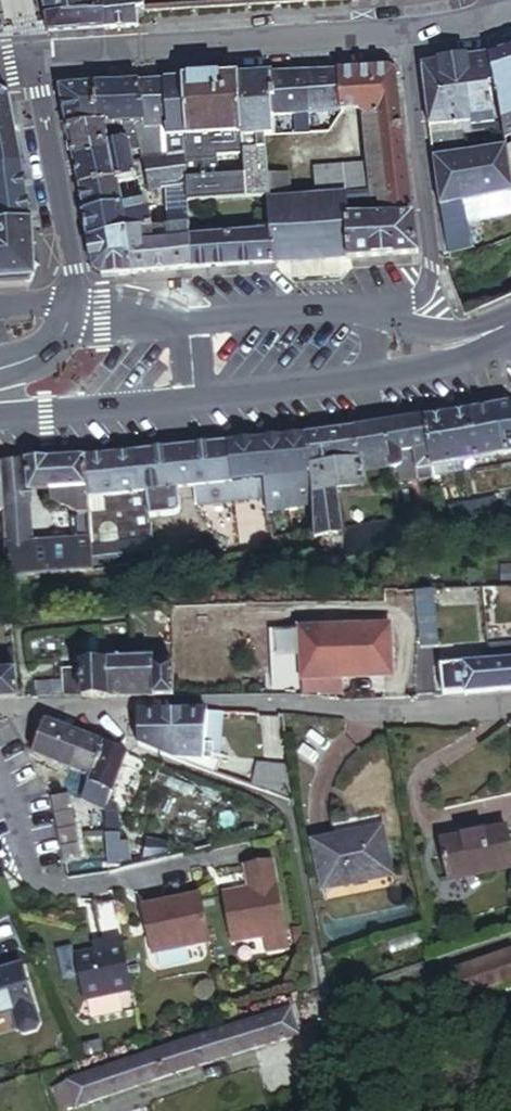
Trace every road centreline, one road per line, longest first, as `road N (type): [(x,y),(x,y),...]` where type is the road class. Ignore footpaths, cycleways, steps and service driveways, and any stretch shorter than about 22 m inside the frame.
road 1 (residential): [(0,714),(510,705)]
road 2 (residential): [(402,36),(29,62)]
road 3 (residential): [(0,725),(53,878),(71,891),(235,856)]
road 4 (residential): [(402,36),(429,271),(412,302),(375,309)]
road 5 (residential): [(69,306),(29,62)]
road 6 (residential): [(322,1002),(510,939)]
road 7 (secondary): [(0,412),(196,402)]
road 8 (secondary): [(375,309),(190,326)]
road 9 (secondary): [(196,402),(369,378)]
road 10 (secondary): [(190,326),(103,304),(69,306)]

